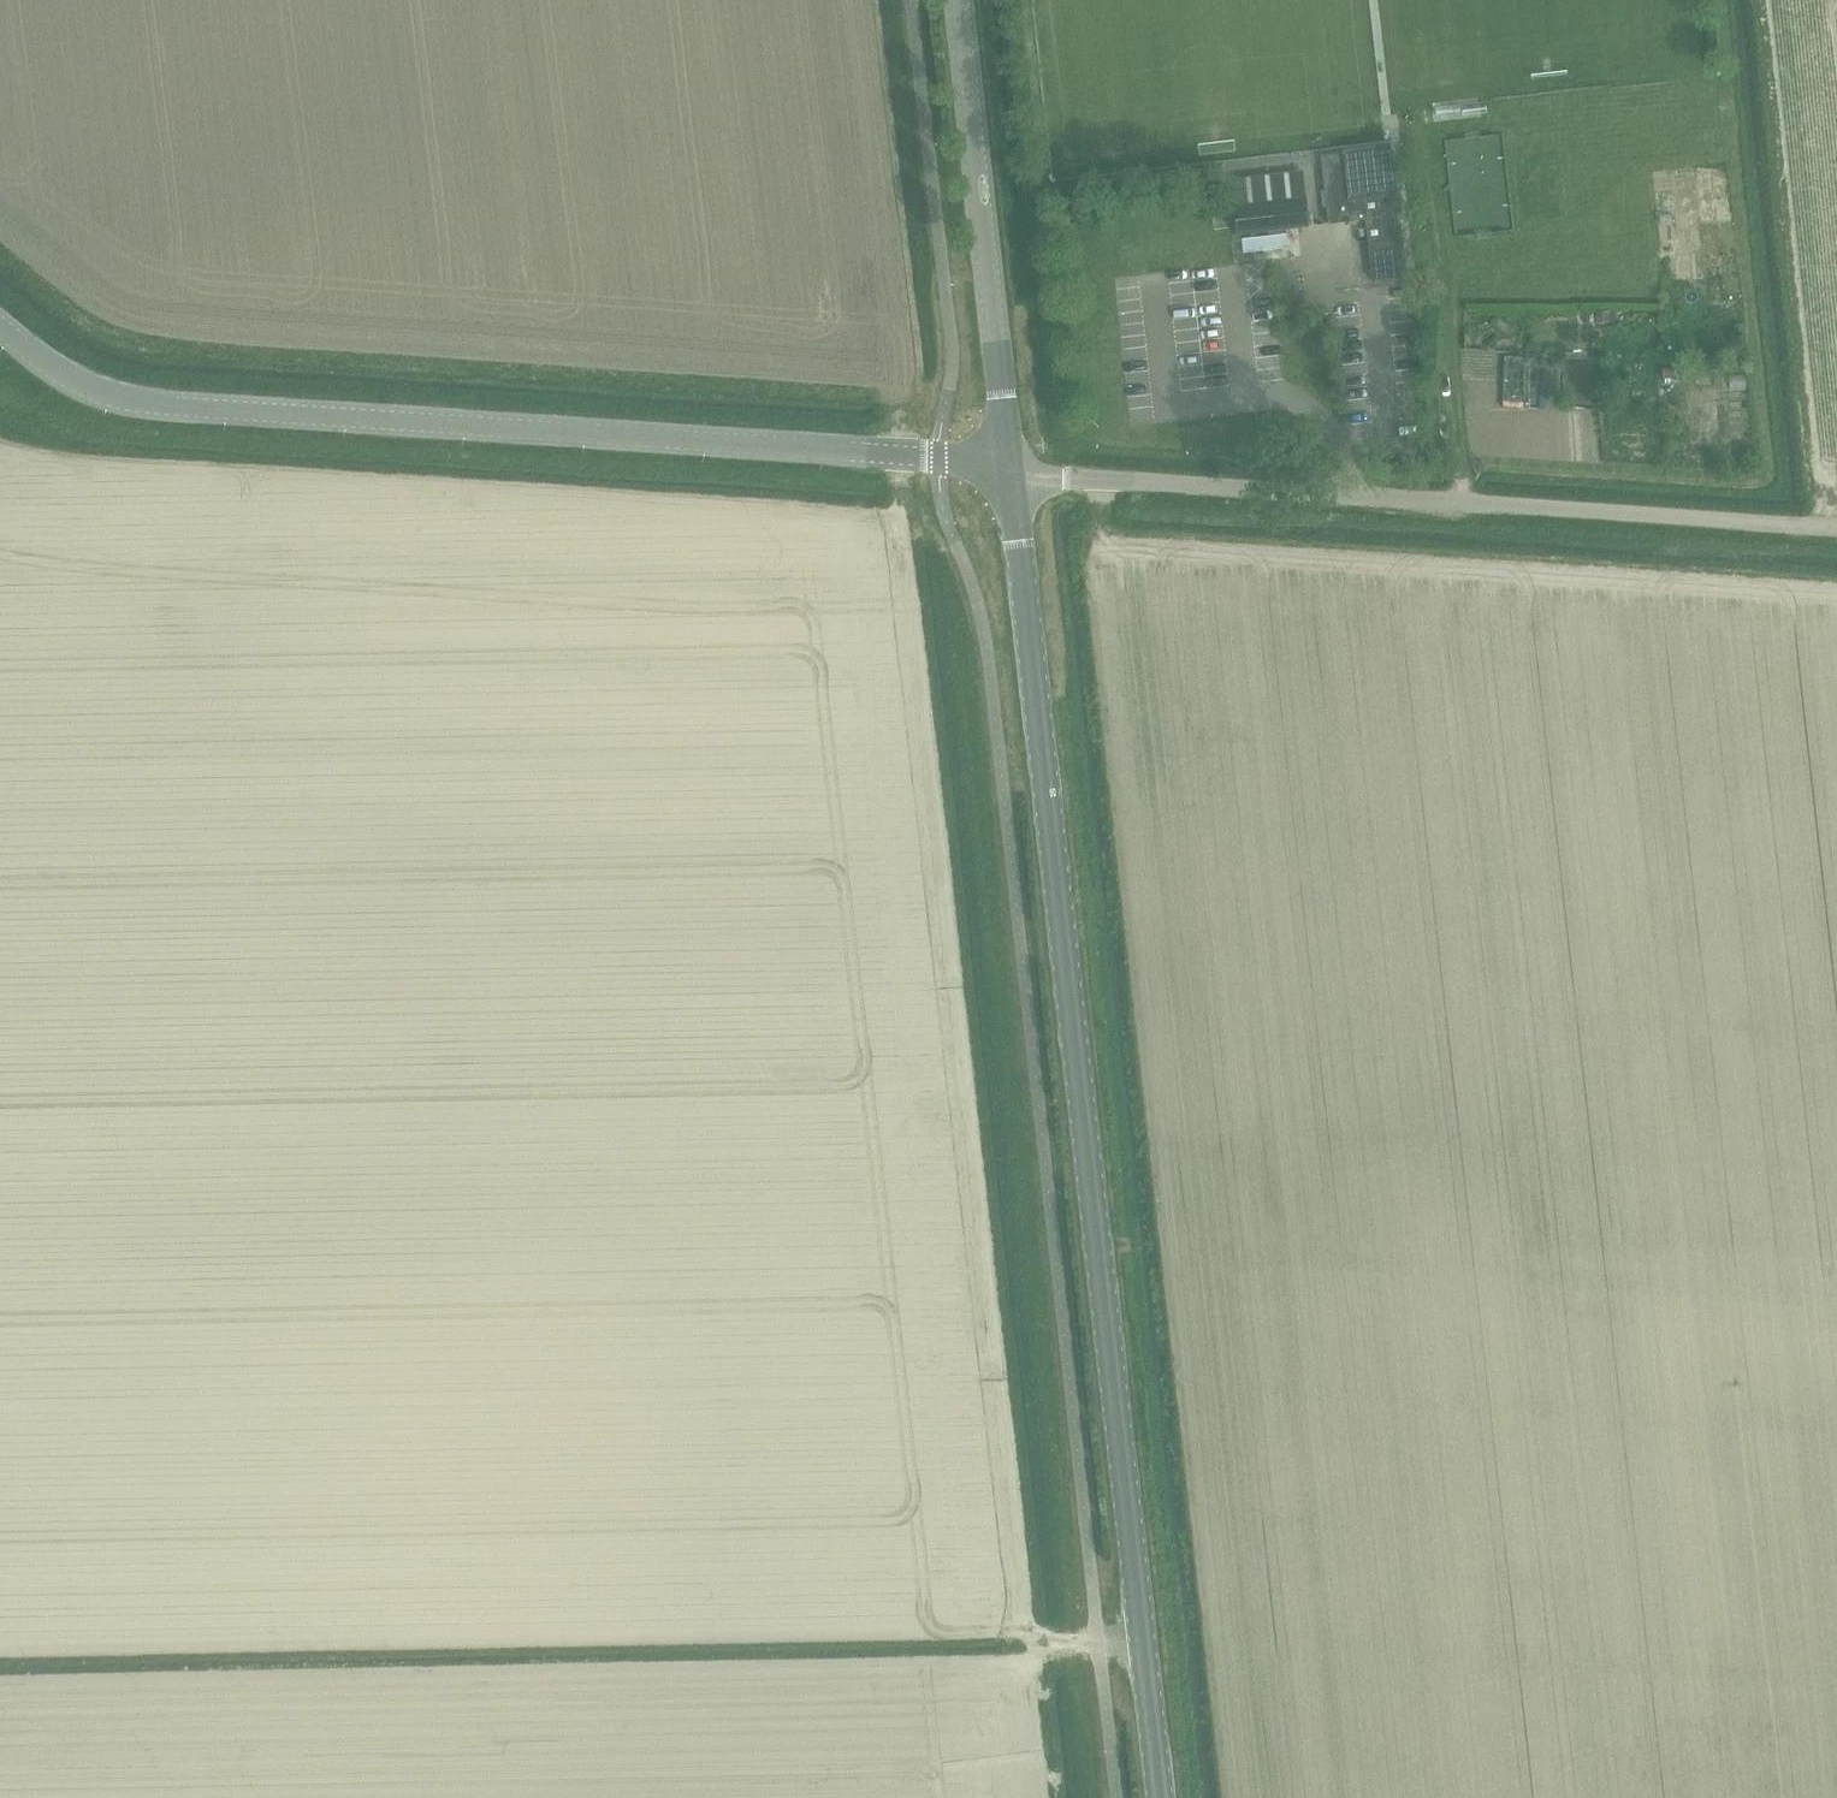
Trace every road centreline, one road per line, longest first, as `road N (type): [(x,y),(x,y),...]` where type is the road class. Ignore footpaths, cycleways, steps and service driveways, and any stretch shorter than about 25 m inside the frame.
road 1 (tertiary): [(1159,1797),(1011,469)]
road 2 (unclassified): [(939,458),(148,403),(83,386),(0,326)]
road 3 (unclassified): [(1836,528),(1011,469)]
road 4 (tertiary): [(1011,469),(962,0)]

